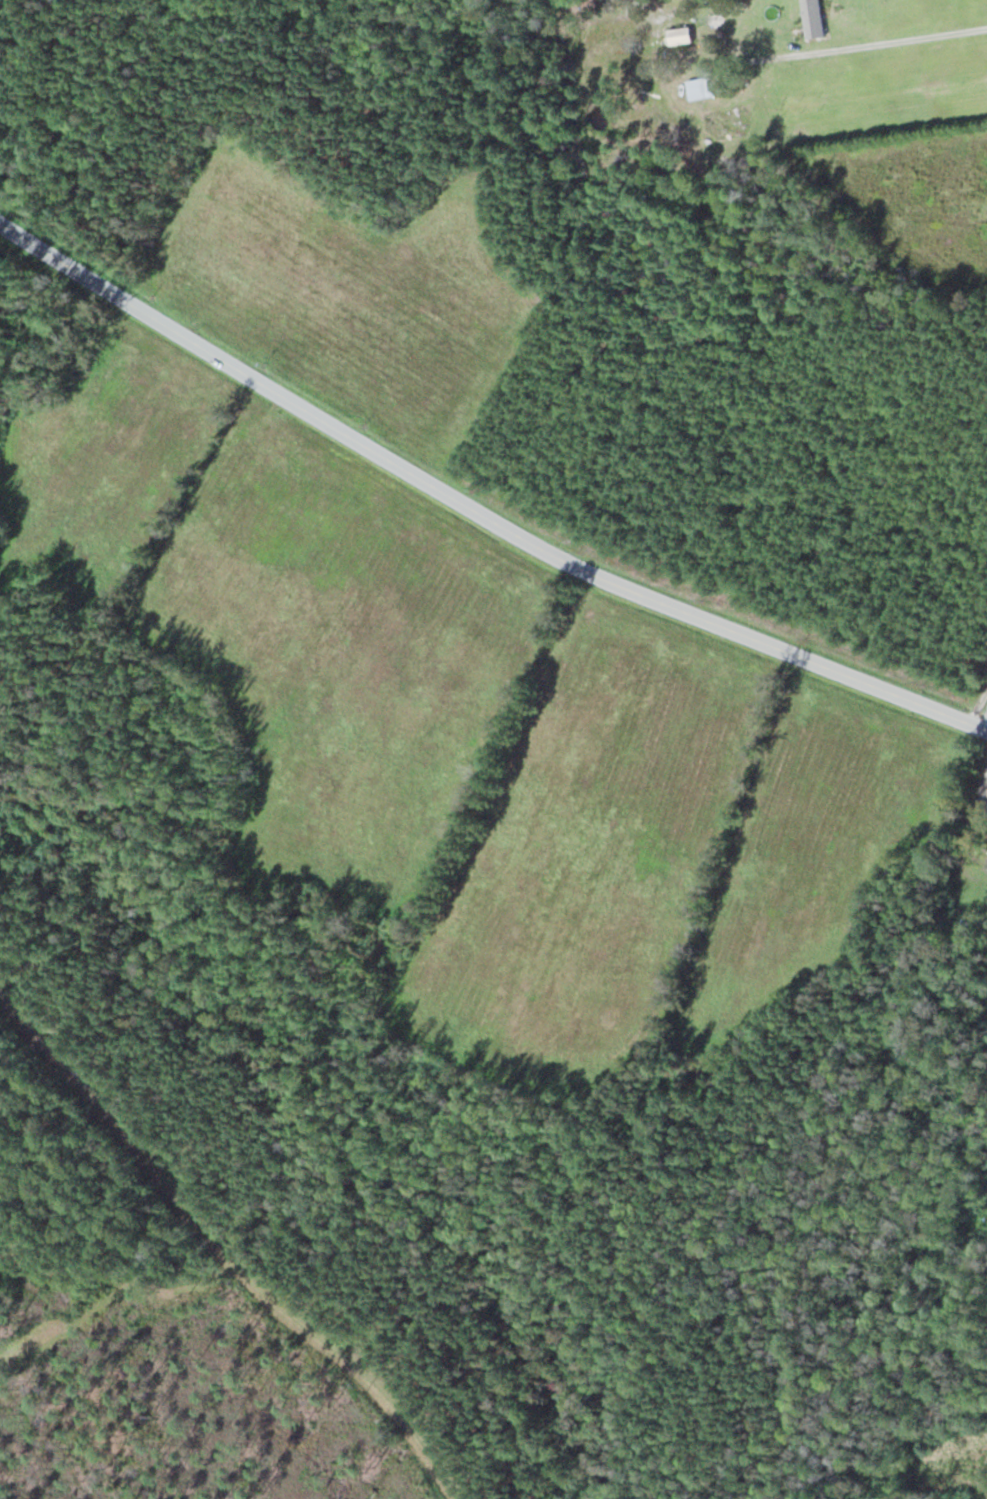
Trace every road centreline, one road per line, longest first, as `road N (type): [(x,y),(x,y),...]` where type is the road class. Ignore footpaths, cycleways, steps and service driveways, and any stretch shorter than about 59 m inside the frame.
road 1 (secondary): [(0,226),(502,526),(613,582),(969,724)]
road 2 (track): [(0,986),(254,1276),(377,1381),(435,1457),(455,1498)]

